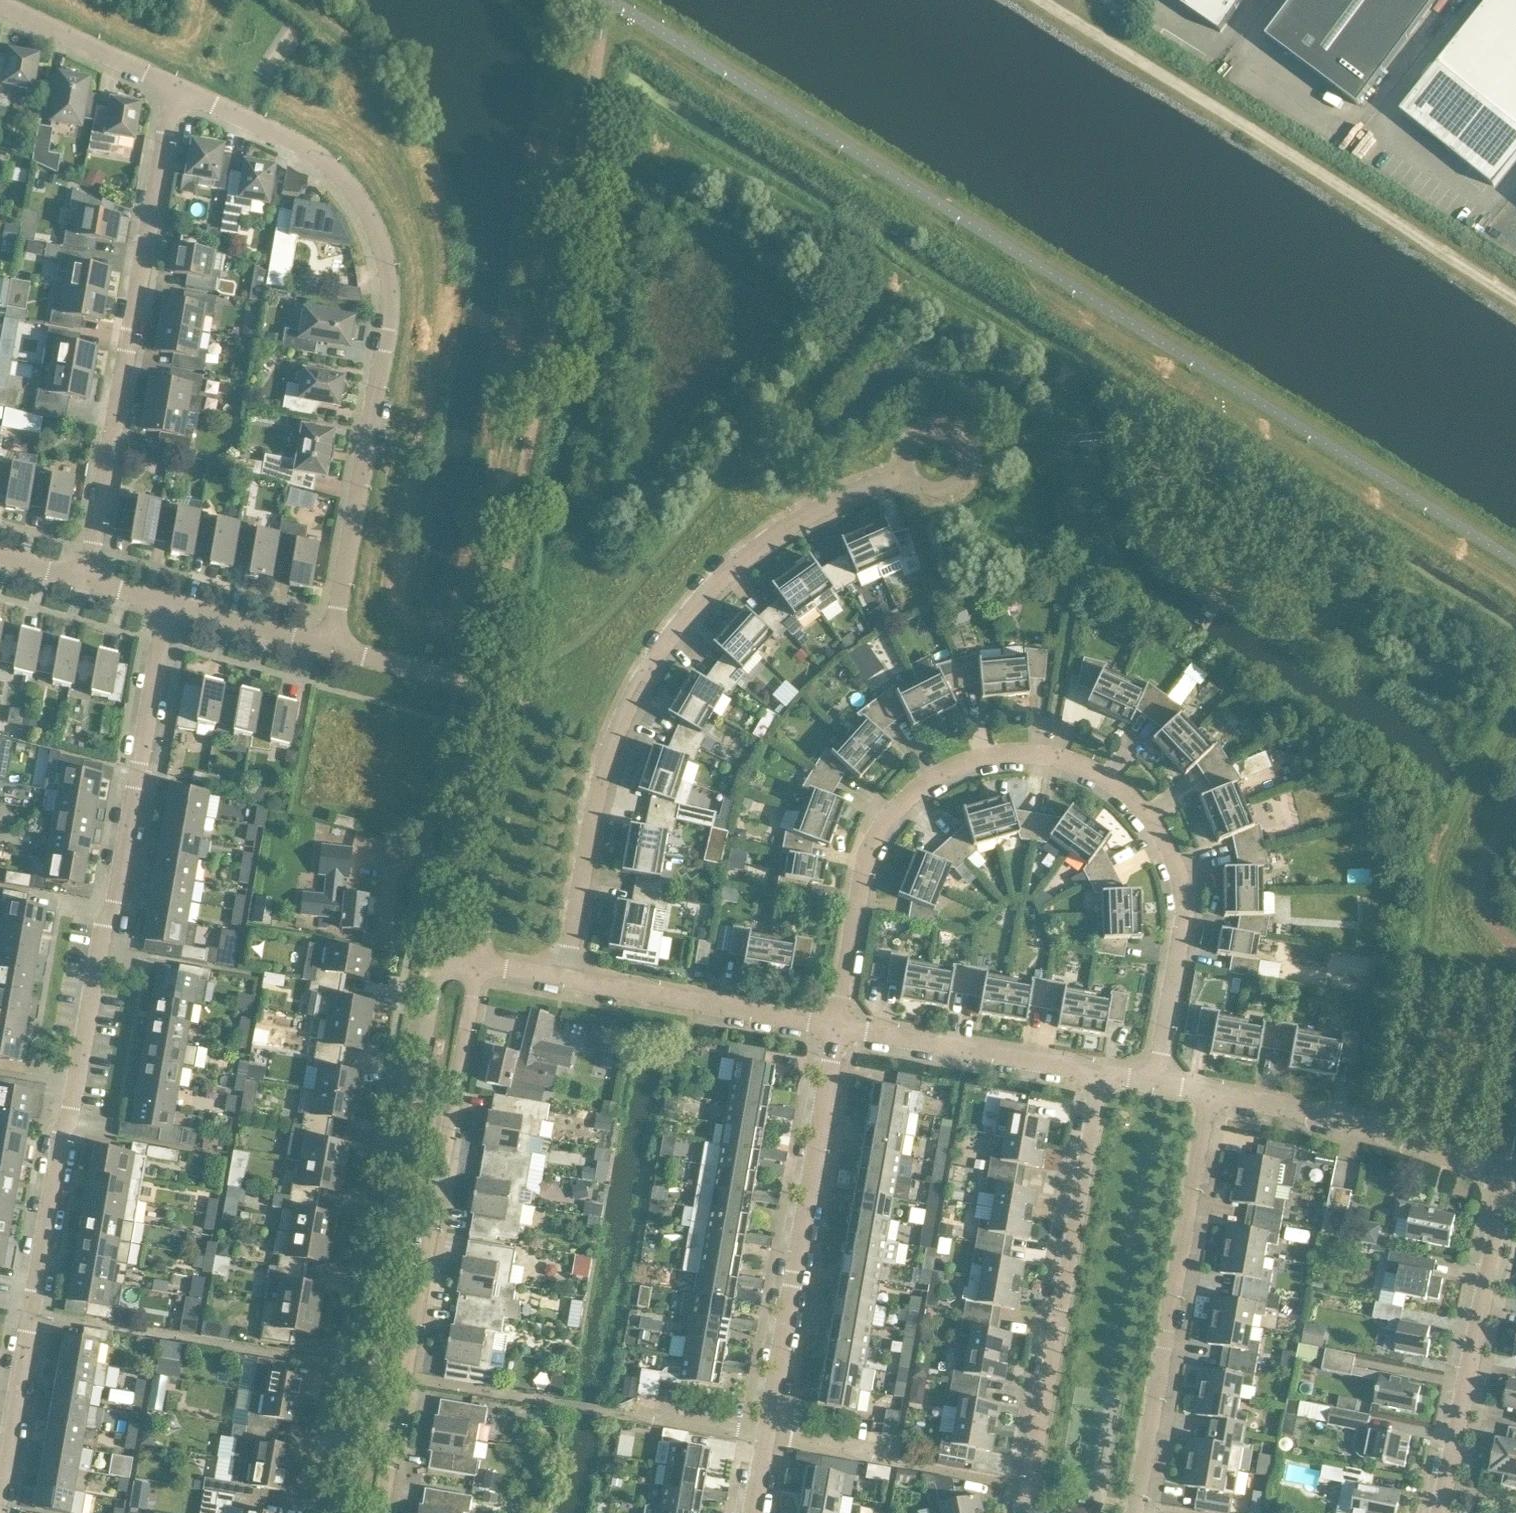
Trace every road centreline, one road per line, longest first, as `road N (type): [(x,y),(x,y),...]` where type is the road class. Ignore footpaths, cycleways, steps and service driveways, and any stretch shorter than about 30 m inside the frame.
road 1 (residential): [(1156,1081),(1181,943),(1173,860),(1123,792),(1046,757),(963,766),(895,815),(867,865),(838,1026)]
road 2 (residential): [(35,1310),(64,1119),(167,608)]
road 3 (residential): [(327,649),(387,331),(388,267),(363,204),(330,169),(174,91)]
road 4 (residential): [(570,972),(590,842),(626,722),(682,620),(743,556),(789,524),(907,480)]
road 5 (track): [(1515,296),(1031,0)]
road 6 (residential): [(87,586),(174,91)]
road 7 (residential): [(753,1512),(838,1026)]
road 8 (residential): [(1099,1071),(1028,1512)]
road 9 (unclassified): [(405,1378),(479,956)]
road 10 (unclassified): [(443,950),(368,1371)]
road 11 (residential): [(1136,1512),(1209,1091)]
road 12 (residential): [(1440,1512),(1508,1175)]
road 13 (unclassified): [(1508,1175),(1325,1114),(1209,1091)]
road 14 (unclassified): [(479,956),(521,716),(520,706),(488,695)]
road 15 (unclassified): [(838,1026),(570,972)]
road 16 (unclassified): [(1099,1071),(838,1026)]
road 17 (unclassified): [(488,695),(443,950)]
road 18 (residential): [(907,480),(906,452),(920,435),(953,432),(971,448),(975,468),(959,495),(941,500),(914,490)]
road 19 (residential): [(0,1503),(35,1310)]
road 20 (residential): [(174,91),(0,10)]
road 21 (residential): [(488,695),(327,649)]
road 22 (residential): [(327,649),(167,608)]
road 23 (unclassified): [(368,1371),(343,1512)]
road 24 (unclassified): [(382,1512),(405,1378)]

